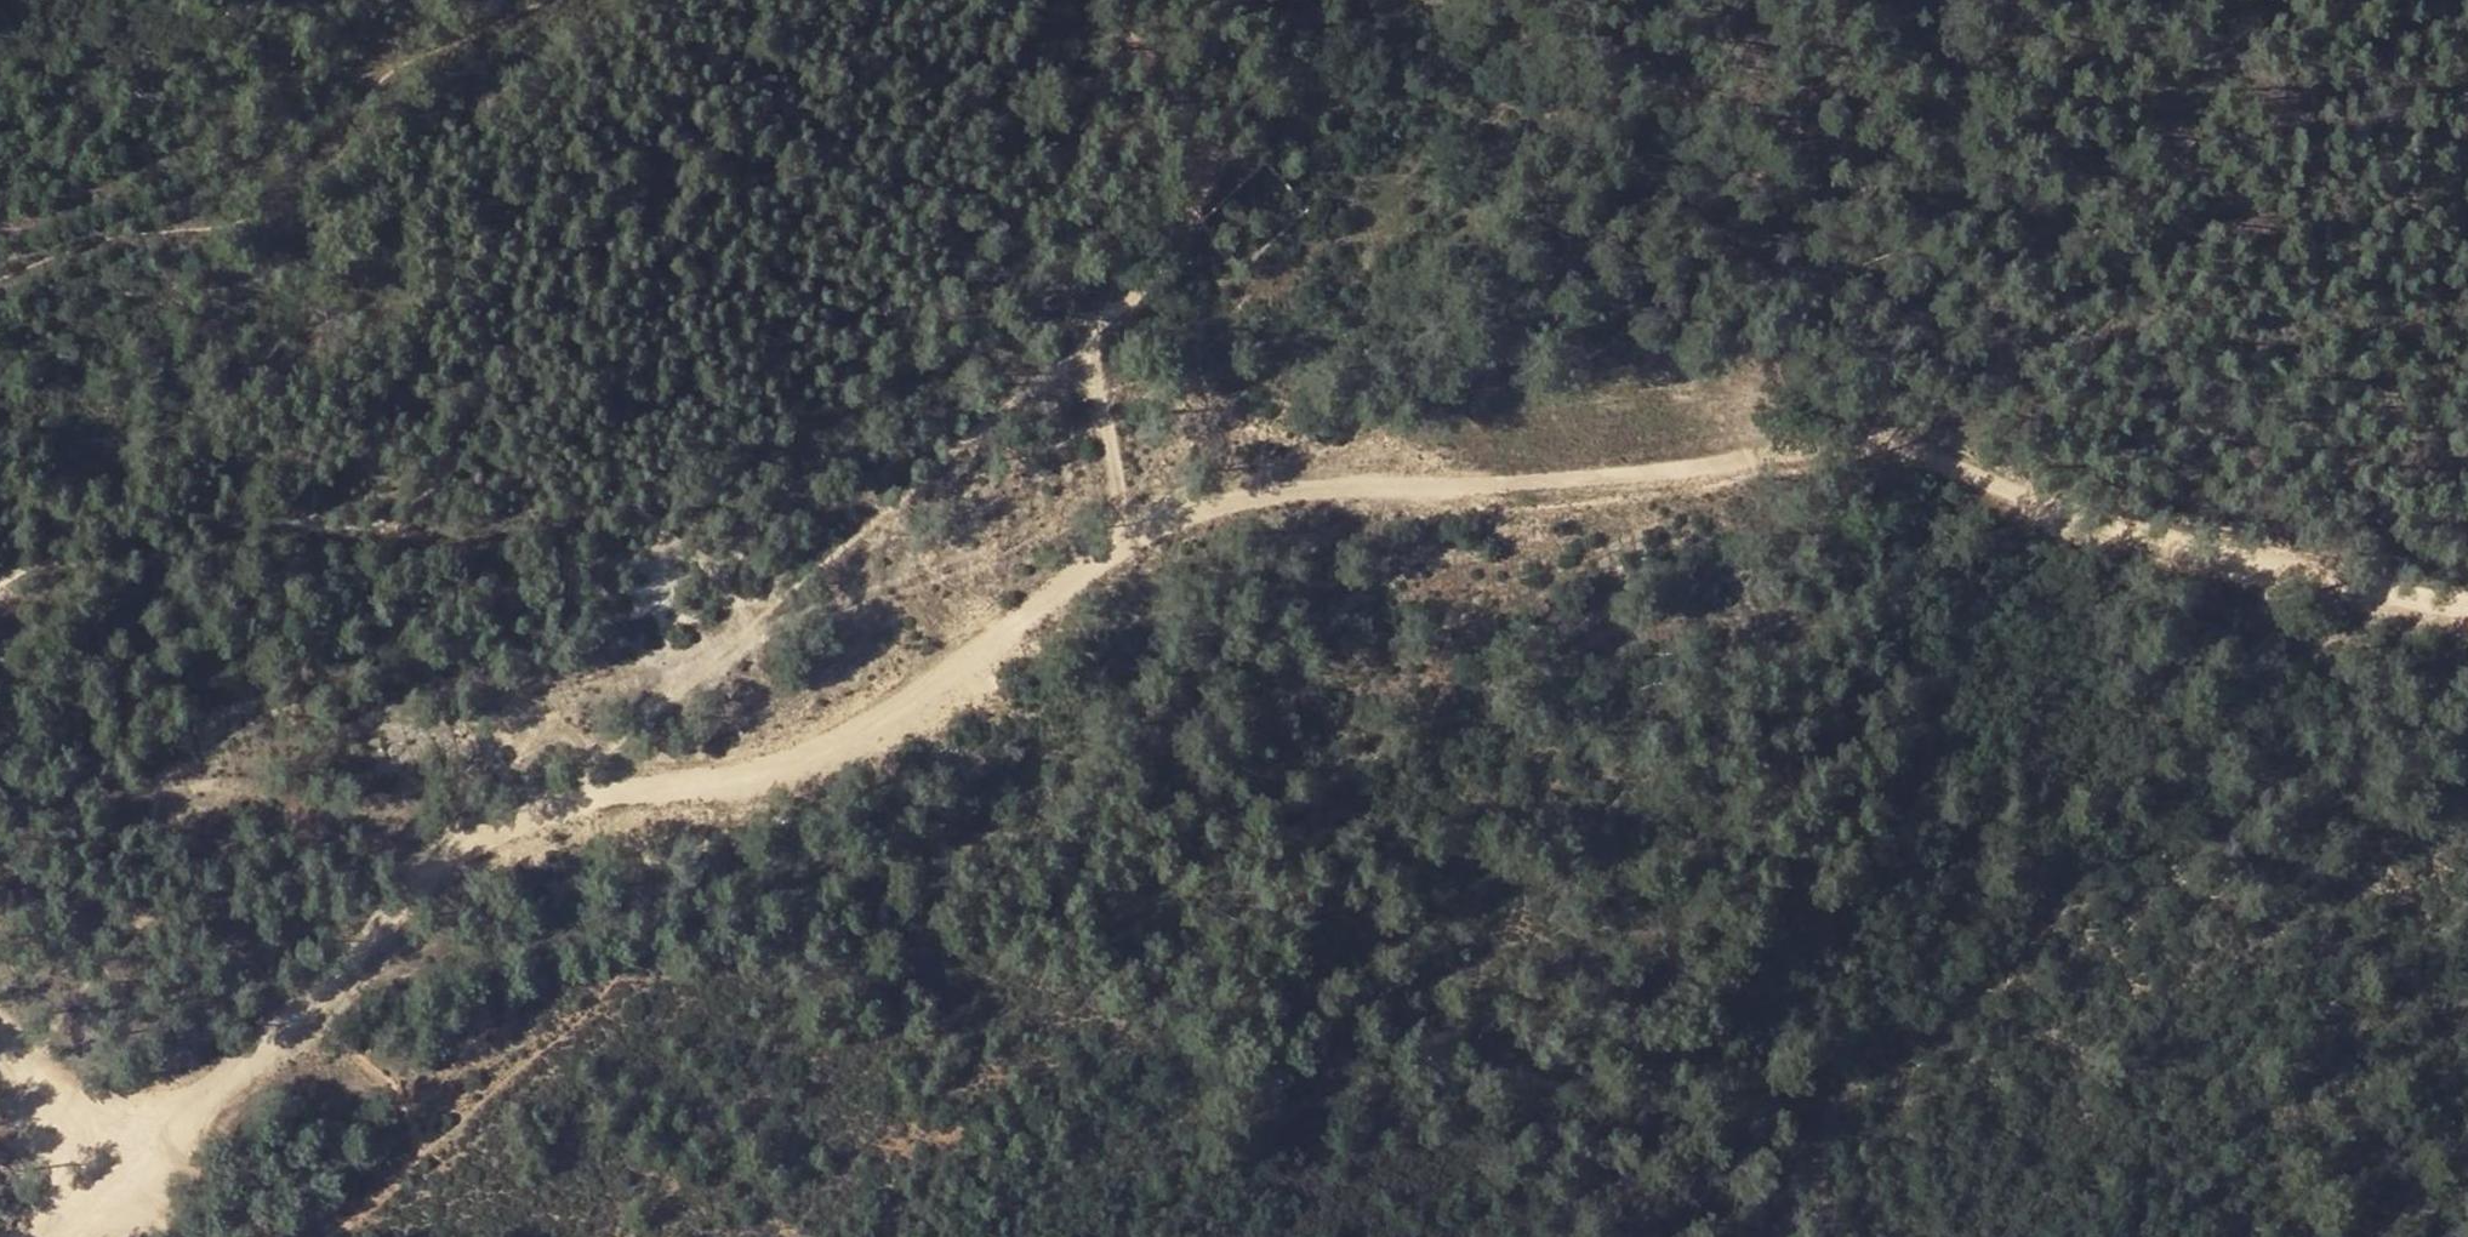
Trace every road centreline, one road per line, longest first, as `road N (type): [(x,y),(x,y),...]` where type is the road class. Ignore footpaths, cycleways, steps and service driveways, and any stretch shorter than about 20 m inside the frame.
road 1 (track): [(61,1236),(395,917),(513,818),(678,778),(778,772),(980,653),(1154,510),(1327,473),(1433,490),(1885,446),(2261,570),(2467,613)]
road 2 (track): [(116,1185),(0,1045)]

